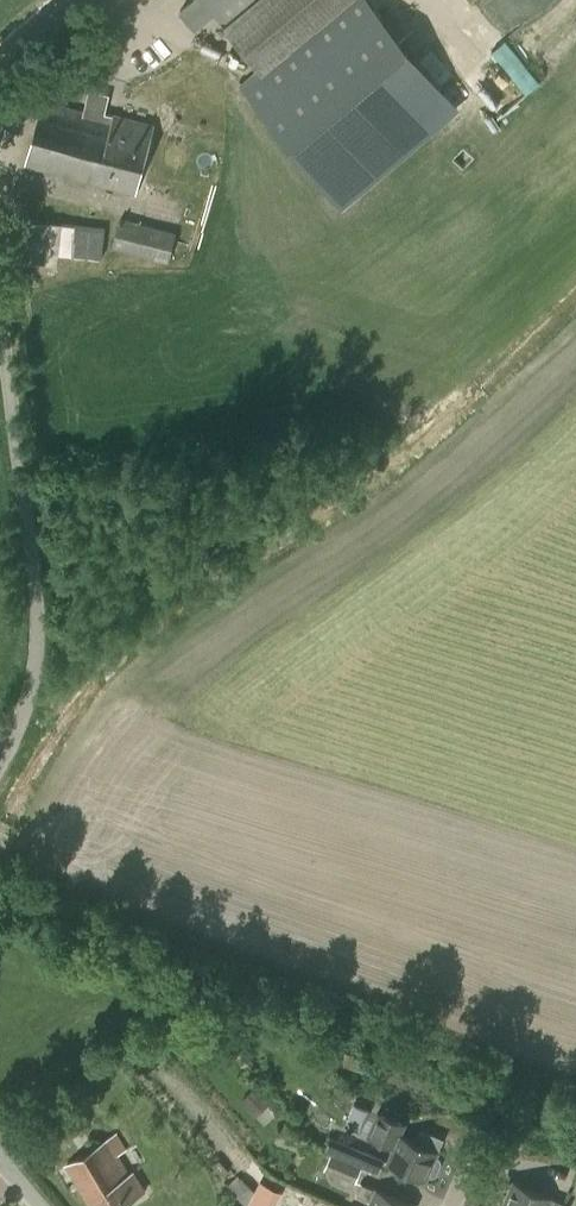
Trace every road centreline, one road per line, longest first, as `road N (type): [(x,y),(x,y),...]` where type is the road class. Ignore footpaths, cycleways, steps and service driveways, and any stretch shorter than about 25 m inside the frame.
road 1 (unclassified): [(0,764),(22,723),(37,619),(0,324)]

